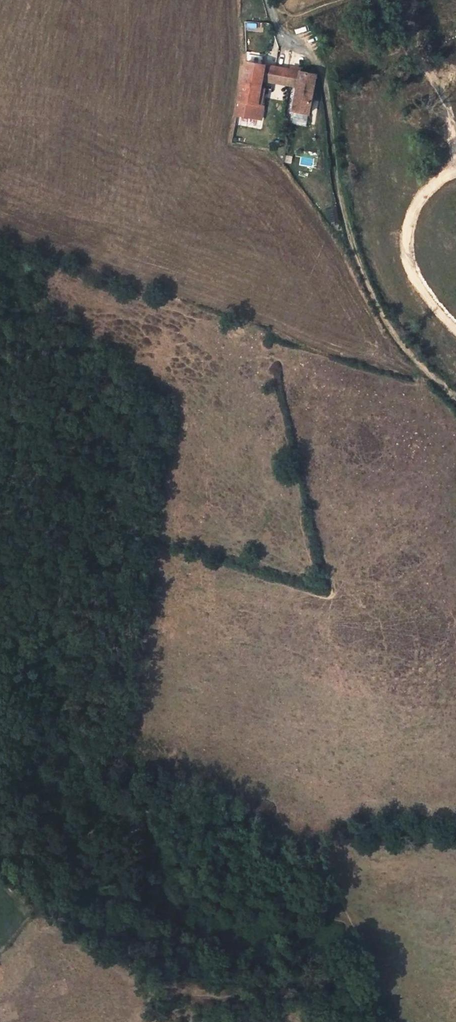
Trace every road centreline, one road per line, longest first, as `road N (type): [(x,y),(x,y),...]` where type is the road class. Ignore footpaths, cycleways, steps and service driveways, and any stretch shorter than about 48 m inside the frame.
road 1 (track): [(455,400),(385,323),(342,200),(326,86),(316,62),(274,20),(269,0)]
road 2 (track): [(296,947),(313,859),(371,831),(415,829),(455,840)]
road 3 (track): [(455,171),(422,195),(409,217),(406,249),(417,280),(455,327)]

